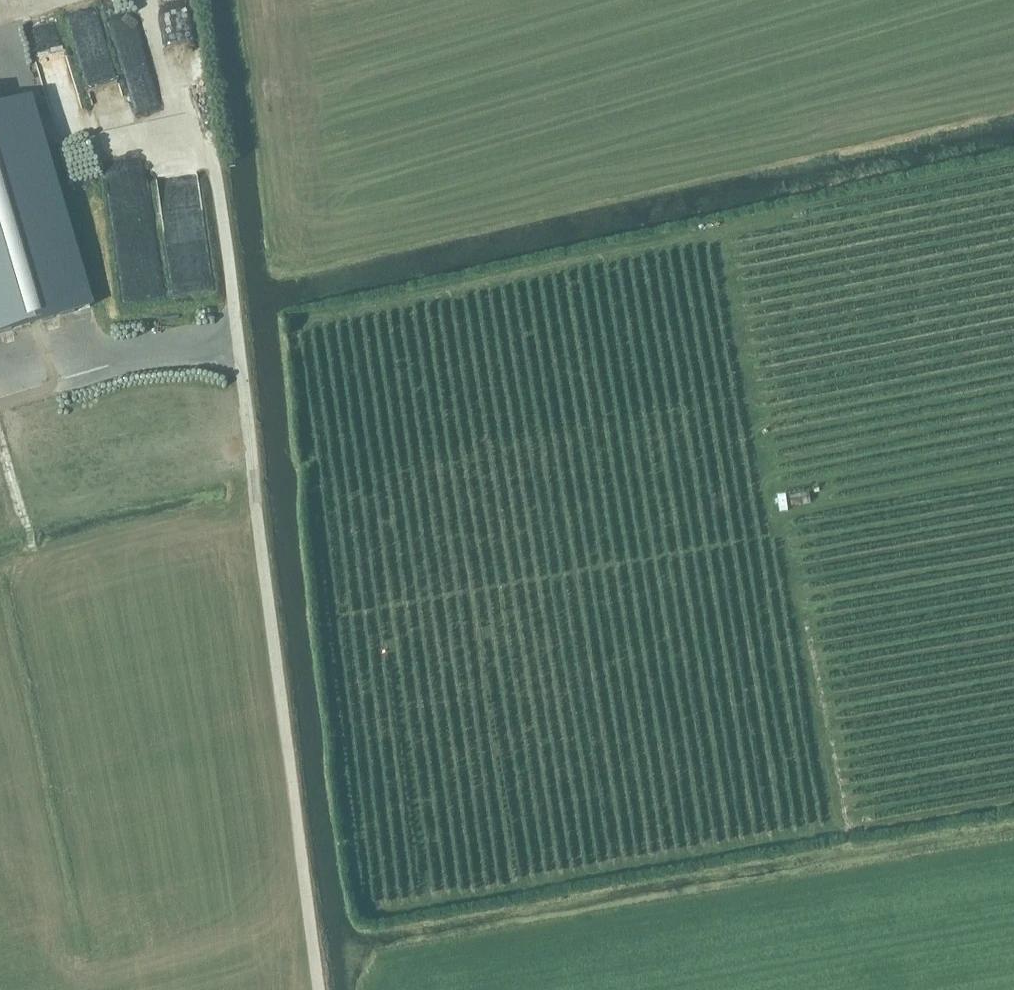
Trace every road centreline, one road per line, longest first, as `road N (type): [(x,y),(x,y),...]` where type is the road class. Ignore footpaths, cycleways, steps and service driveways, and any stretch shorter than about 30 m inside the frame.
road 1 (track): [(190,0),(318,989)]
road 2 (track): [(718,238),(843,821)]
road 3 (track): [(1013,471),(782,515)]

